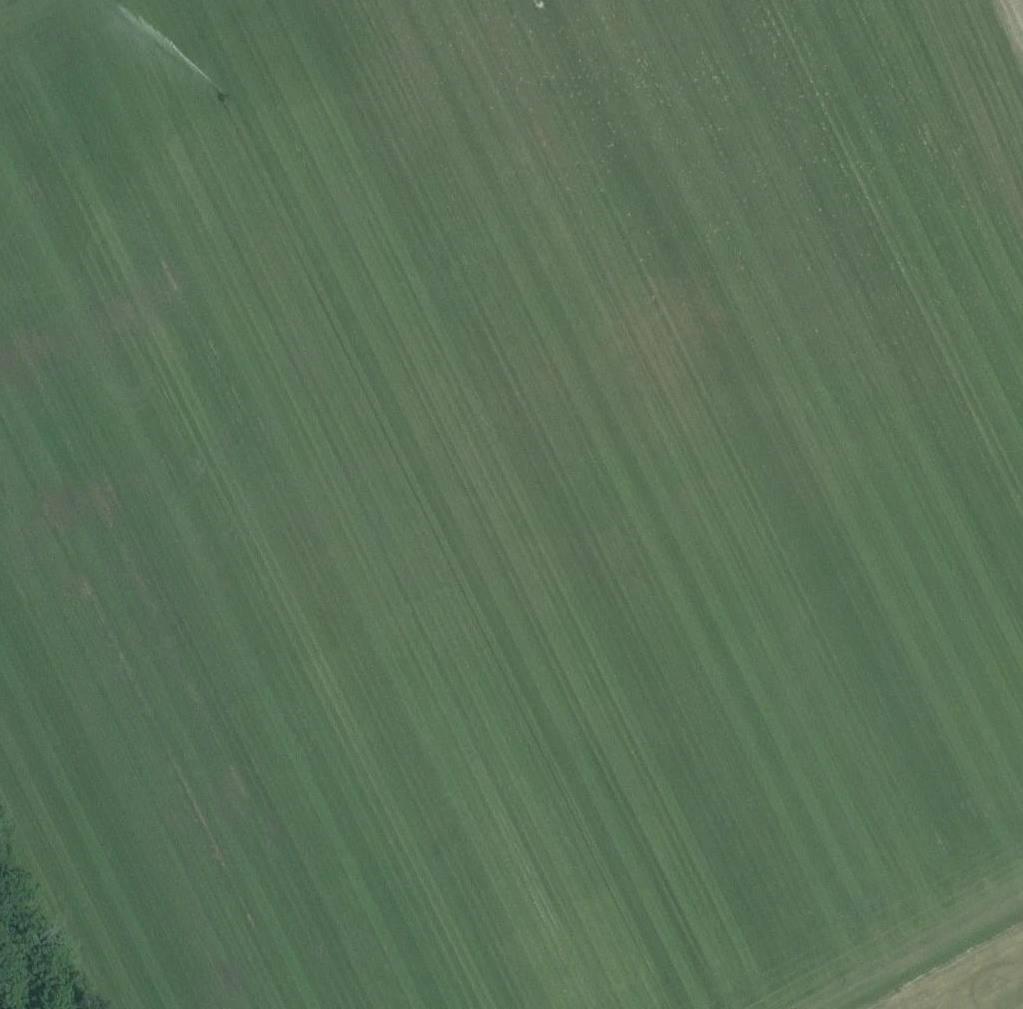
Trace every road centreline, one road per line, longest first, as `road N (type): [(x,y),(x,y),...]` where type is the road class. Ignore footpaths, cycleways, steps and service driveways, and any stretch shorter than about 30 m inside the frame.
road 1 (track): [(0,745),(129,1008)]
road 2 (track): [(602,753),(734,1008)]
road 3 (track): [(1022,183),(948,0)]

